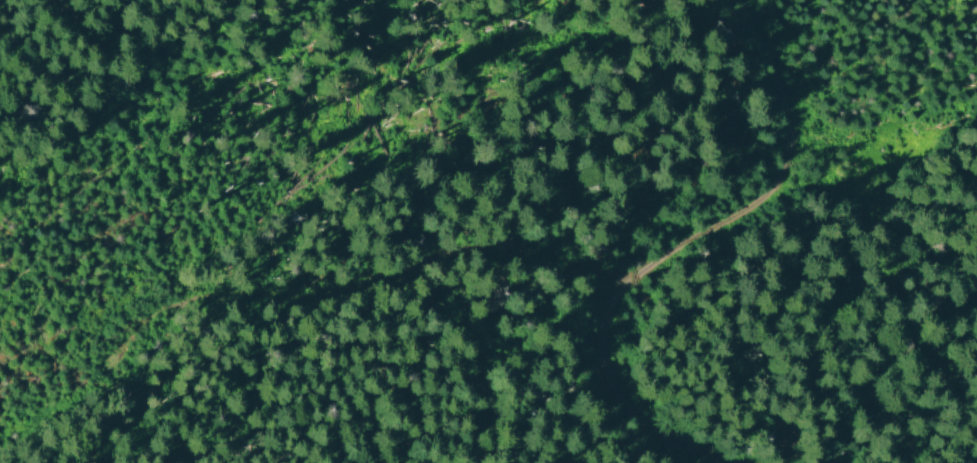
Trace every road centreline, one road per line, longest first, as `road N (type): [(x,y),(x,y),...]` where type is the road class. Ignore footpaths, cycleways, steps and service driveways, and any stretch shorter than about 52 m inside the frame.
road 1 (track): [(705,462),(626,416),(605,392),(601,328),(618,292),(659,256),(761,194),(779,166),(782,123),(772,85),(735,0)]

